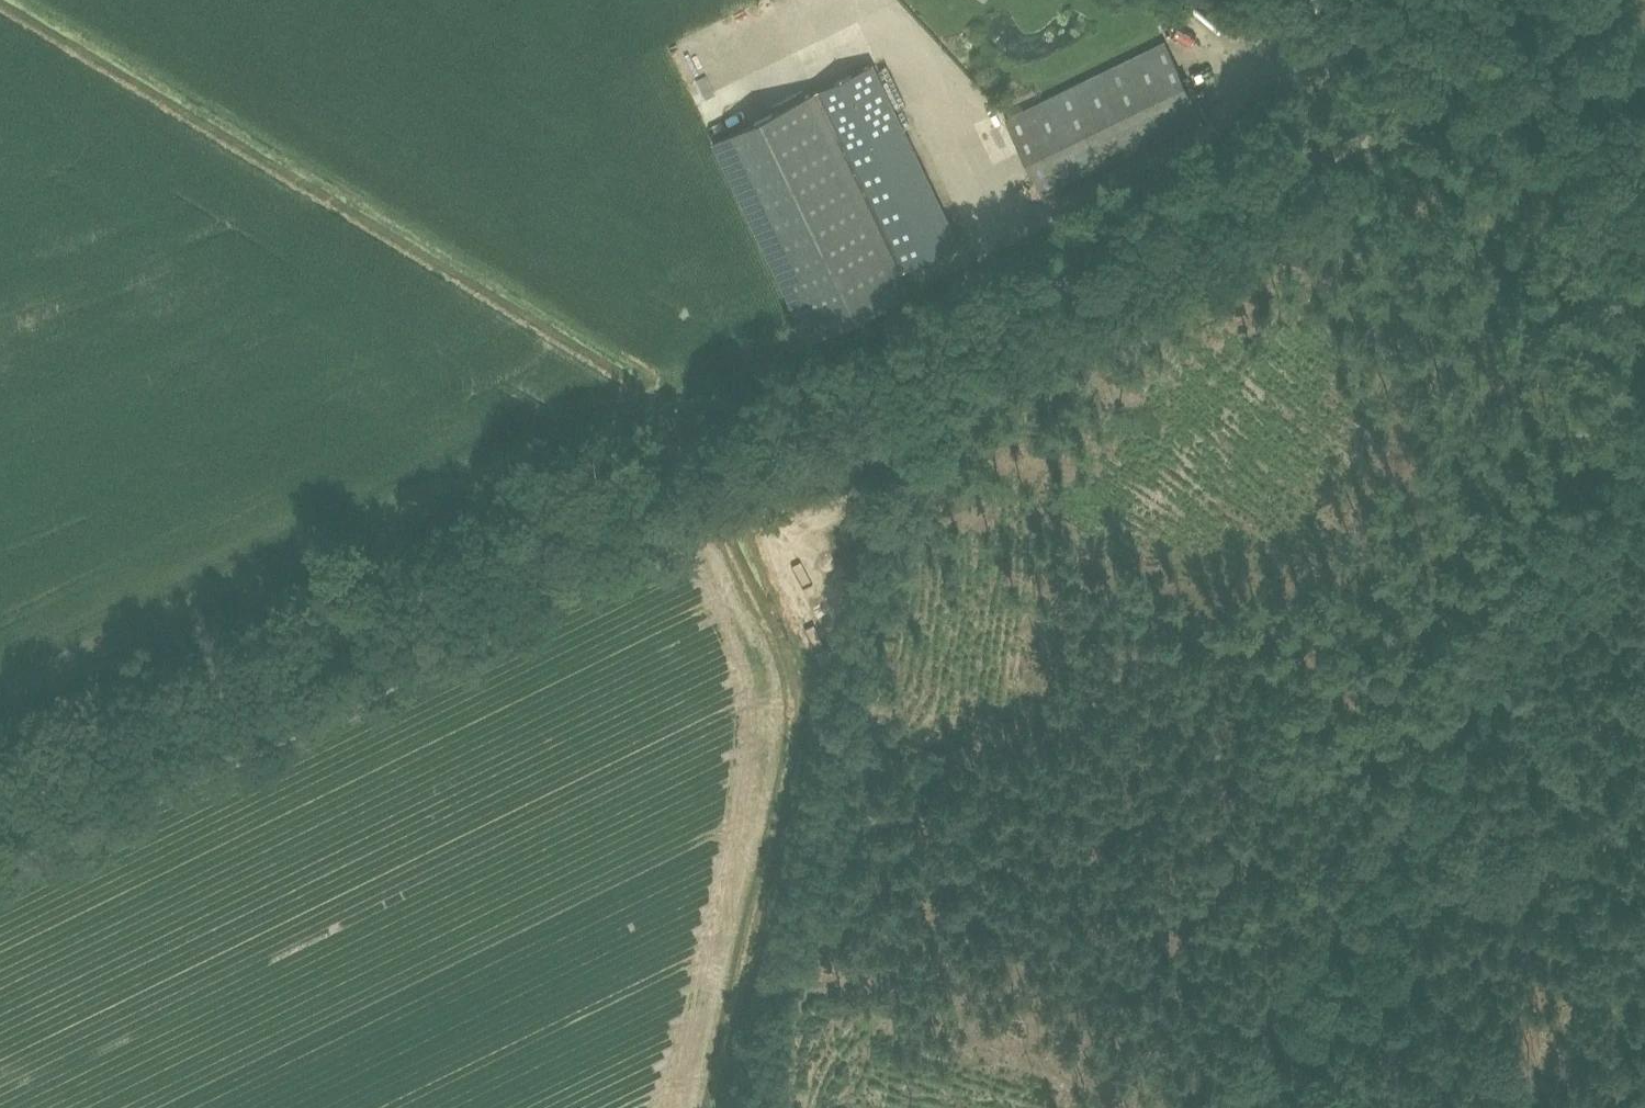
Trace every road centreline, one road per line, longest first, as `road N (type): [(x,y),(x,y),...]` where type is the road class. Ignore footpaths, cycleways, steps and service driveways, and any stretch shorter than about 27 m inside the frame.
road 1 (unclassified): [(0,796),(1445,99),(1644,237)]
road 2 (track): [(1227,1107),(1641,407)]
road 3 (track): [(1445,99),(1308,0)]

